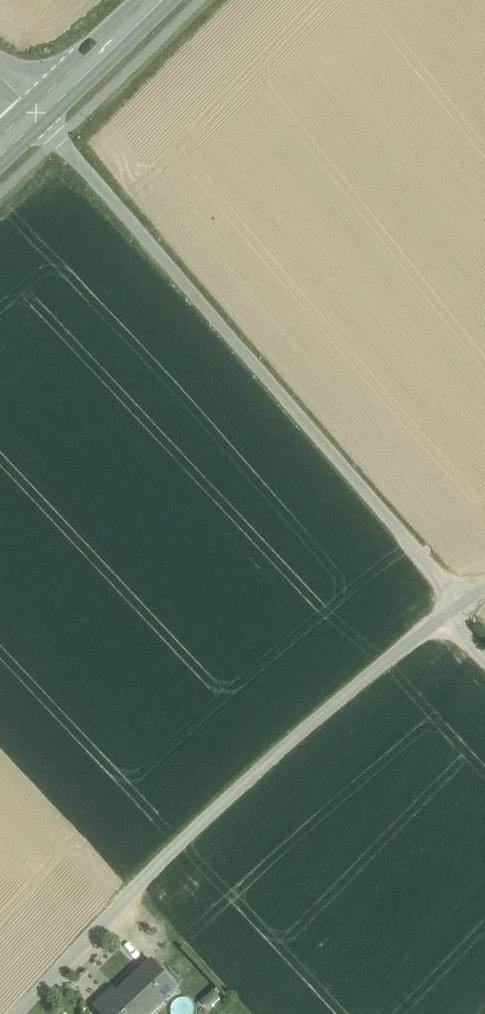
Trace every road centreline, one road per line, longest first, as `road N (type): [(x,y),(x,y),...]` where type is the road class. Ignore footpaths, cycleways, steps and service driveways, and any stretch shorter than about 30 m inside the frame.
road 1 (unclassified): [(454,608),(37,114)]
road 2 (unclassified): [(454,608),(335,699),(134,888),(19,1013)]
road 3 (secondary): [(37,114),(155,0)]

